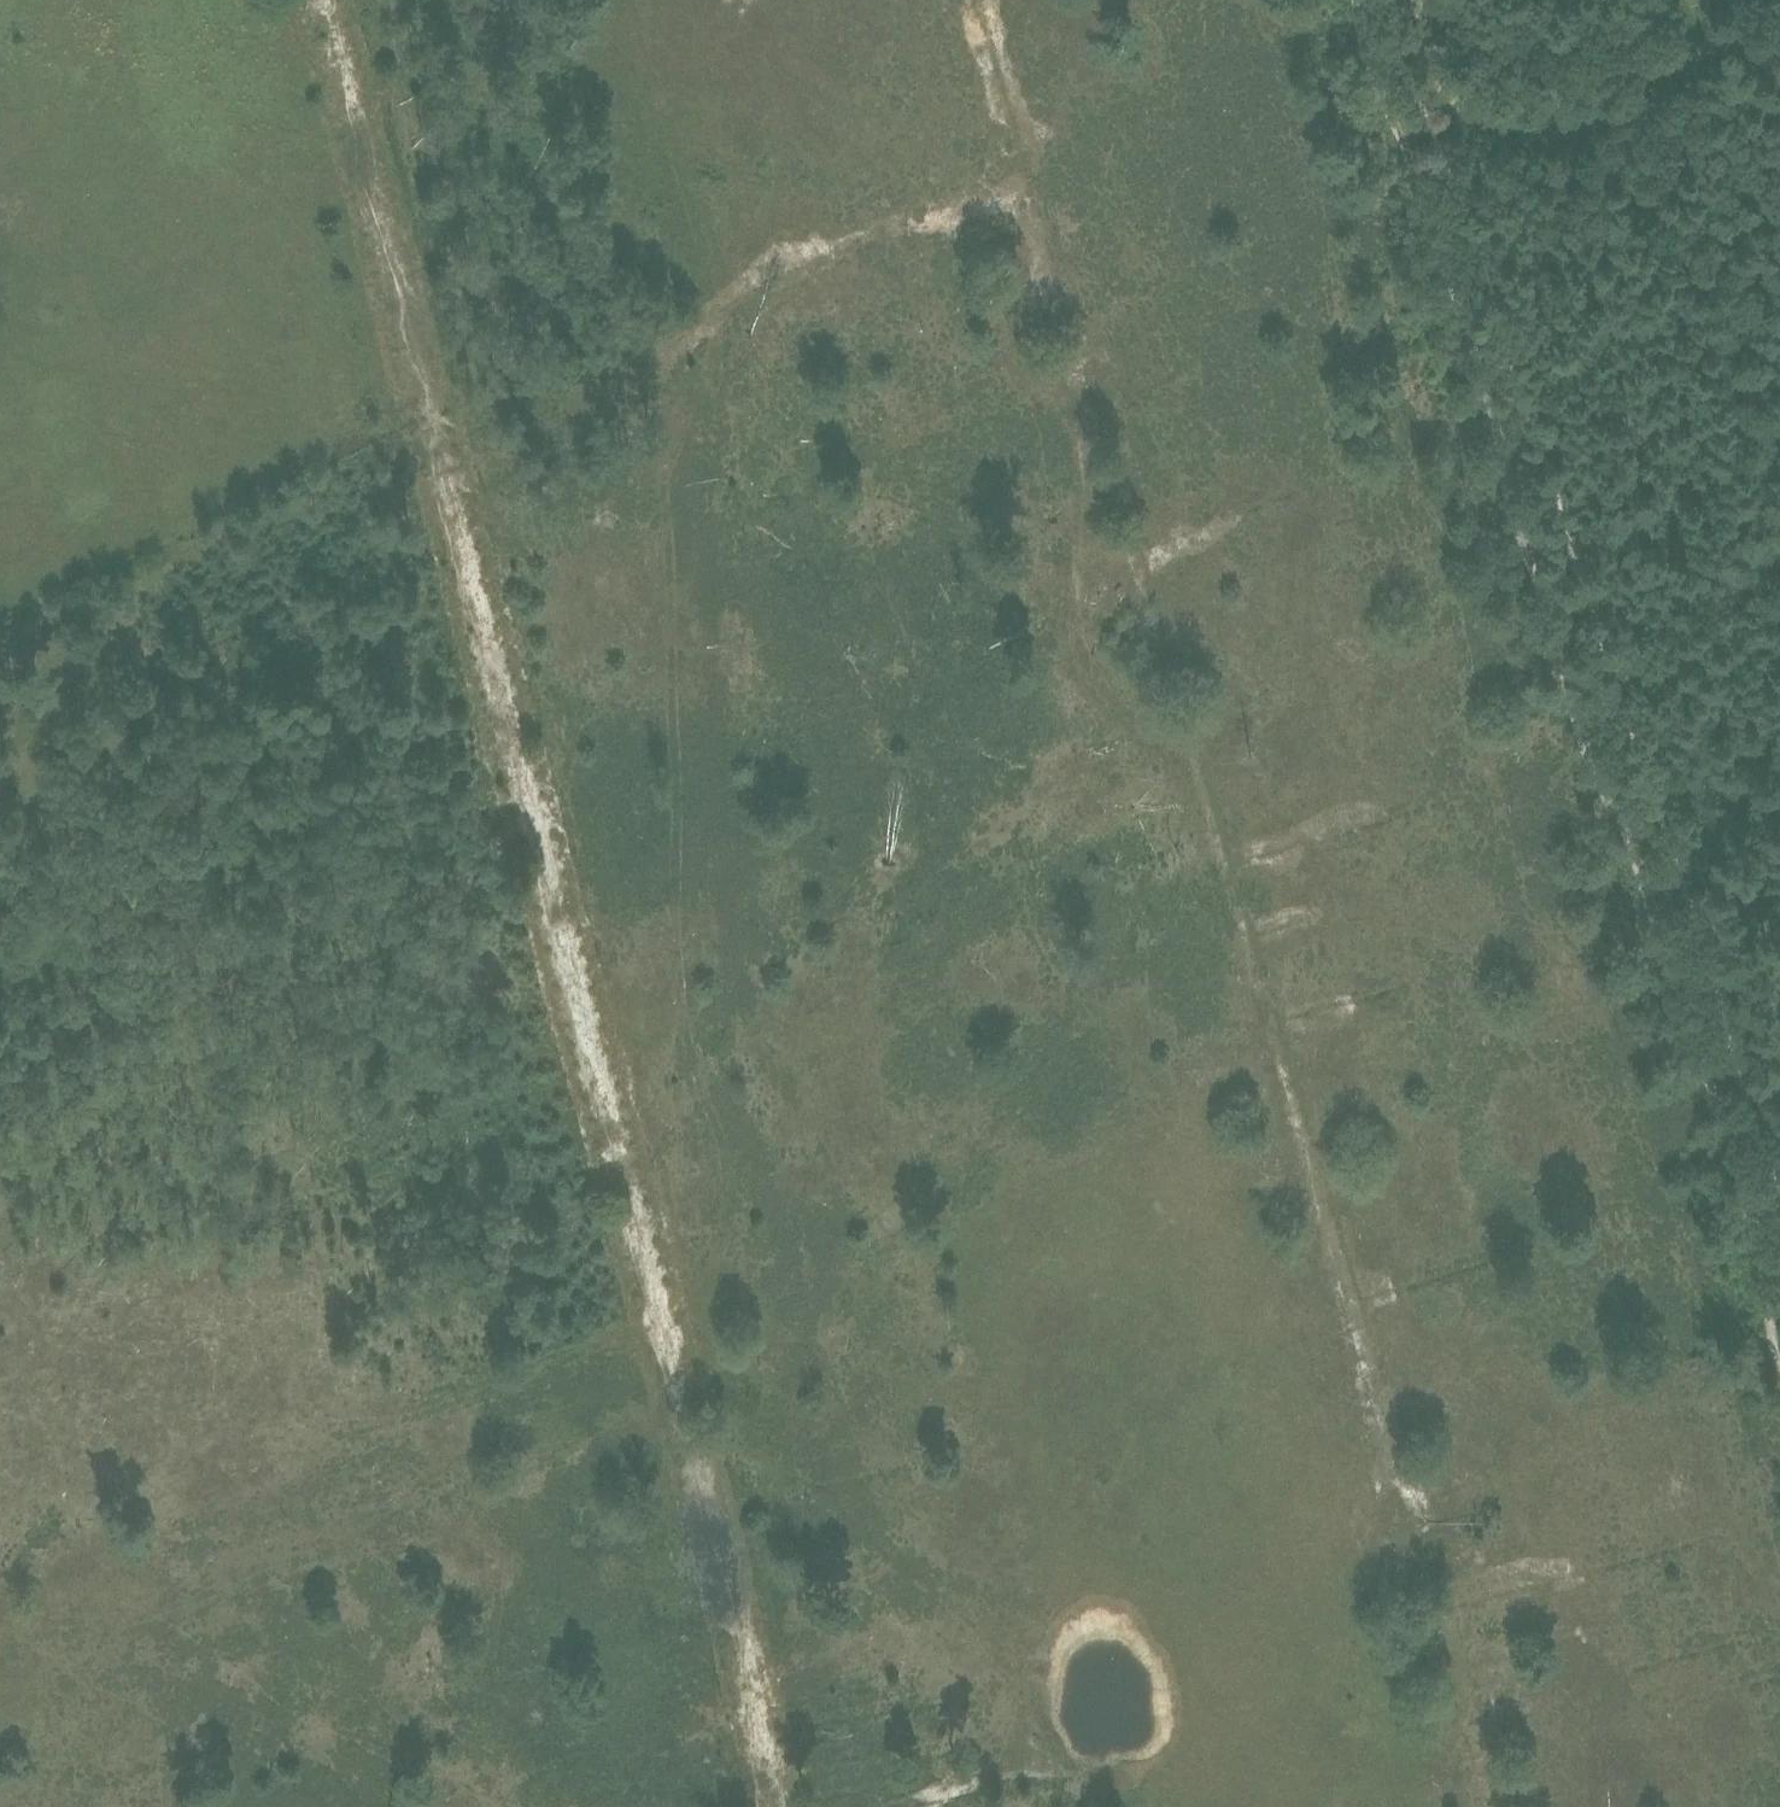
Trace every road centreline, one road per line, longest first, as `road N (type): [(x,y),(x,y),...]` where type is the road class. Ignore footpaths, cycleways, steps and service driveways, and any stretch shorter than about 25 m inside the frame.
road 1 (track): [(330,0),(704,1457)]
road 2 (track): [(1779,1296),(1634,832),(1598,754),(1364,0)]

